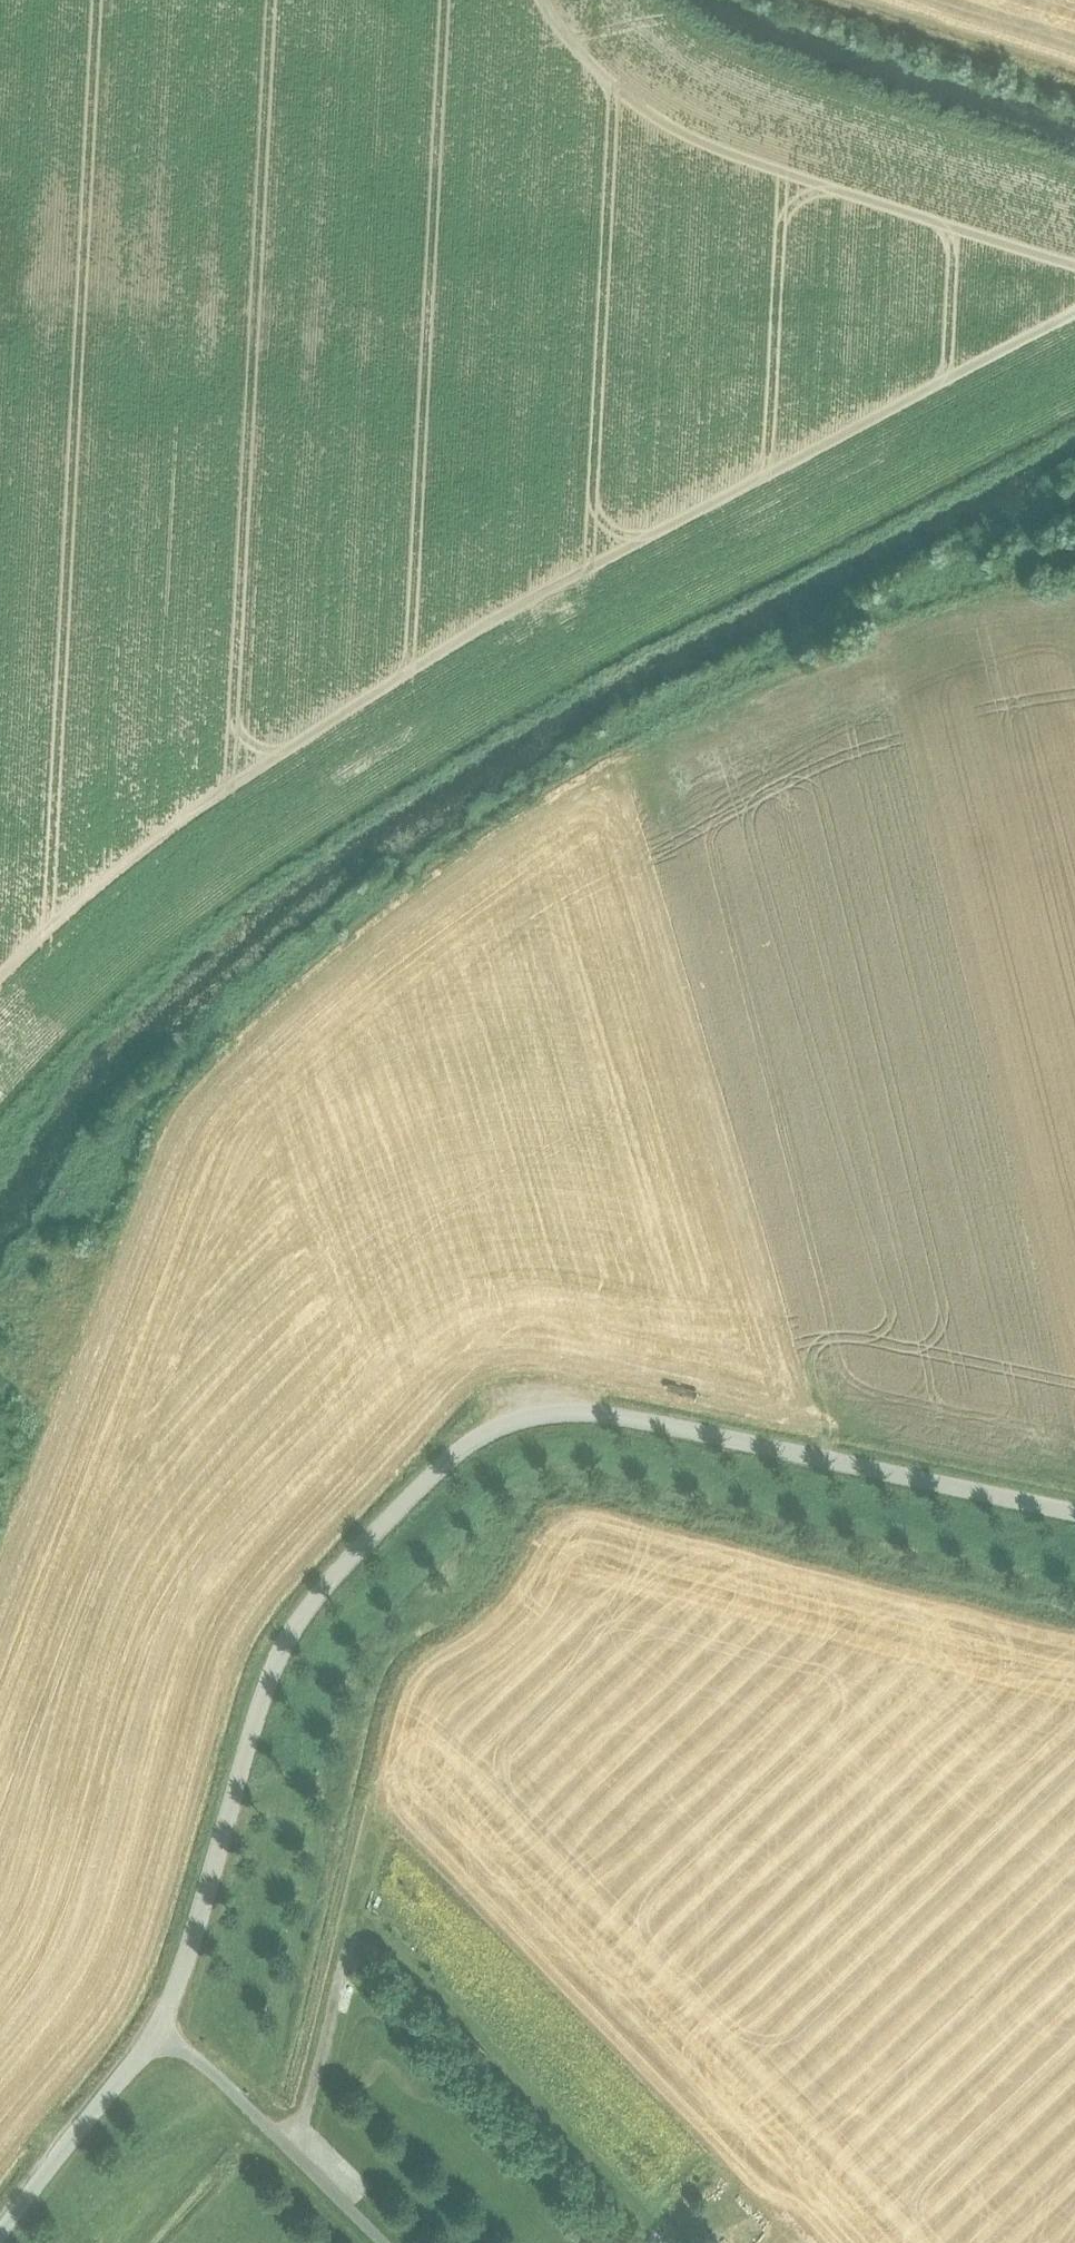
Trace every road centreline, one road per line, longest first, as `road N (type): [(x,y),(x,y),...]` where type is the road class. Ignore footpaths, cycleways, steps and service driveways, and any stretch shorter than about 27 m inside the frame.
road 1 (unclassified): [(0,2226),(170,2006),(270,1653),(310,1600),(489,1425),(556,1410),(1074,1517)]

